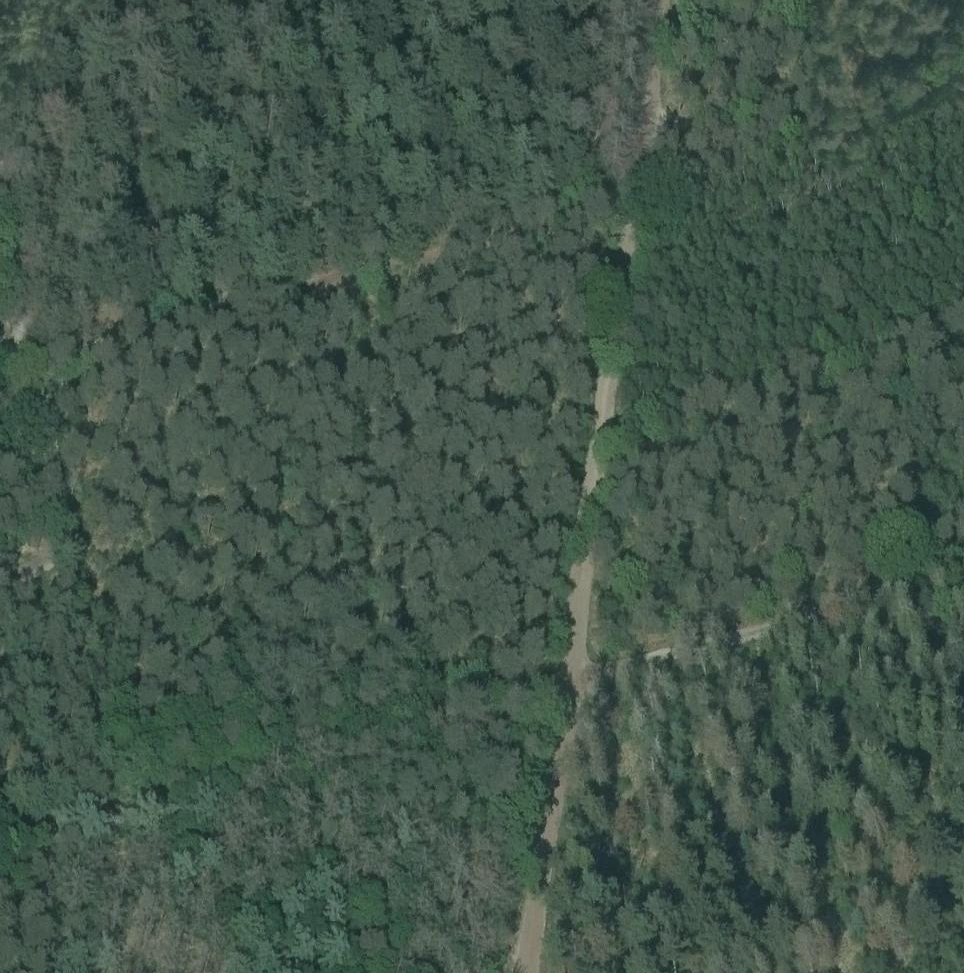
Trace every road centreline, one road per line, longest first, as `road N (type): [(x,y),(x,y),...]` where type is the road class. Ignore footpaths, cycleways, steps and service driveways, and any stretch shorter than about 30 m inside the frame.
road 1 (track): [(963,569),(567,685),(0,833)]
road 2 (track): [(637,162),(526,972)]
road 3 (track): [(0,550),(58,519),(20,315)]
road 4 (track): [(661,0),(637,162)]

